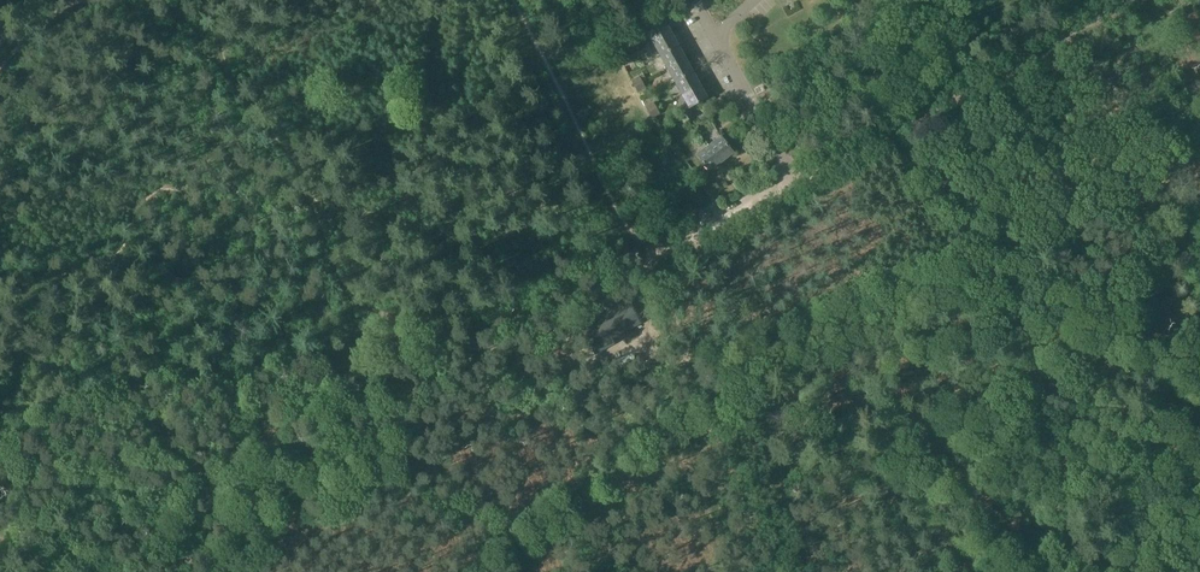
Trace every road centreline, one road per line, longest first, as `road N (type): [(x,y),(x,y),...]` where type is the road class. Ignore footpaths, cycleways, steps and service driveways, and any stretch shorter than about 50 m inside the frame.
road 1 (track): [(0,405),(217,357),(294,350),(409,360),(465,355),(661,252)]
road 2 (track): [(200,0),(226,67),(322,224),(341,279),(335,351)]
road 3 (unclassified): [(793,180),(1124,0)]
road 4 (track): [(661,252),(624,223),(514,0)]
road 5 (track): [(70,1),(114,4),(222,52)]
road 6 (track): [(661,252),(793,180)]
road 7 (track): [(465,355),(341,279)]

